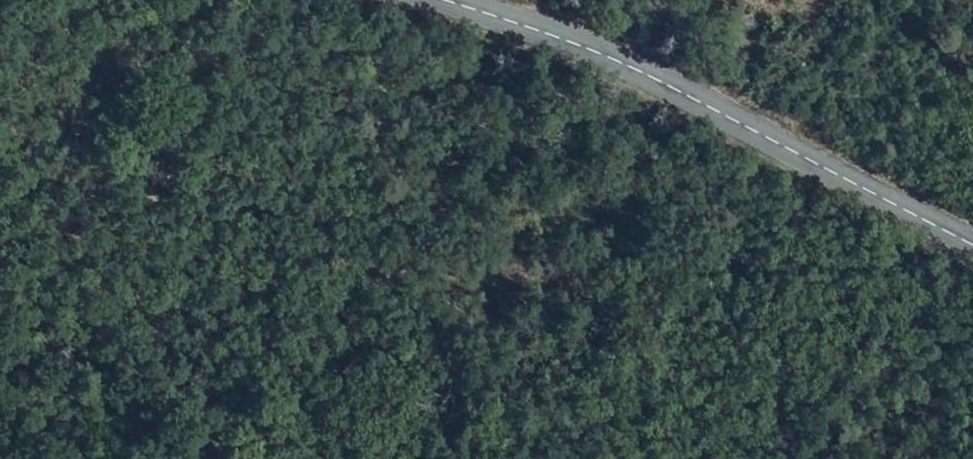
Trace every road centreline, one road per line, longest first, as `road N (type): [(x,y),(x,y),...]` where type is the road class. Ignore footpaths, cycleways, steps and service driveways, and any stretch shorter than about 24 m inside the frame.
road 1 (secondary): [(972,247),(593,50),(439,0)]

